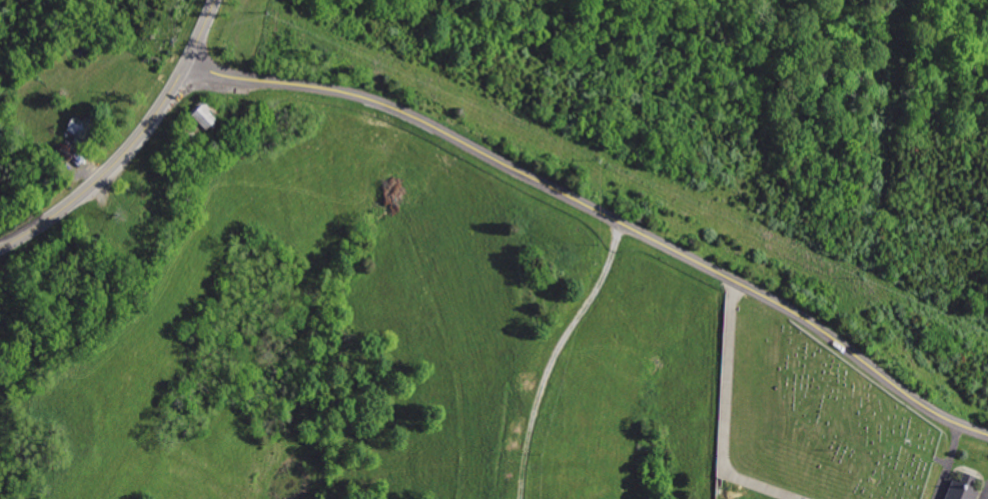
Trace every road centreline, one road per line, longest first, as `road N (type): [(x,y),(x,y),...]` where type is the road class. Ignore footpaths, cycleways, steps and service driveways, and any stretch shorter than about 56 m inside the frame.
road 1 (secondary): [(635,229),(403,112),(188,61)]
road 2 (secondary): [(987,433),(925,406),(803,318),(635,229)]
road 3 (residential): [(548,498),(574,326),(635,229)]
road 4 (primary): [(0,247),(103,176),(152,121),(188,61)]

